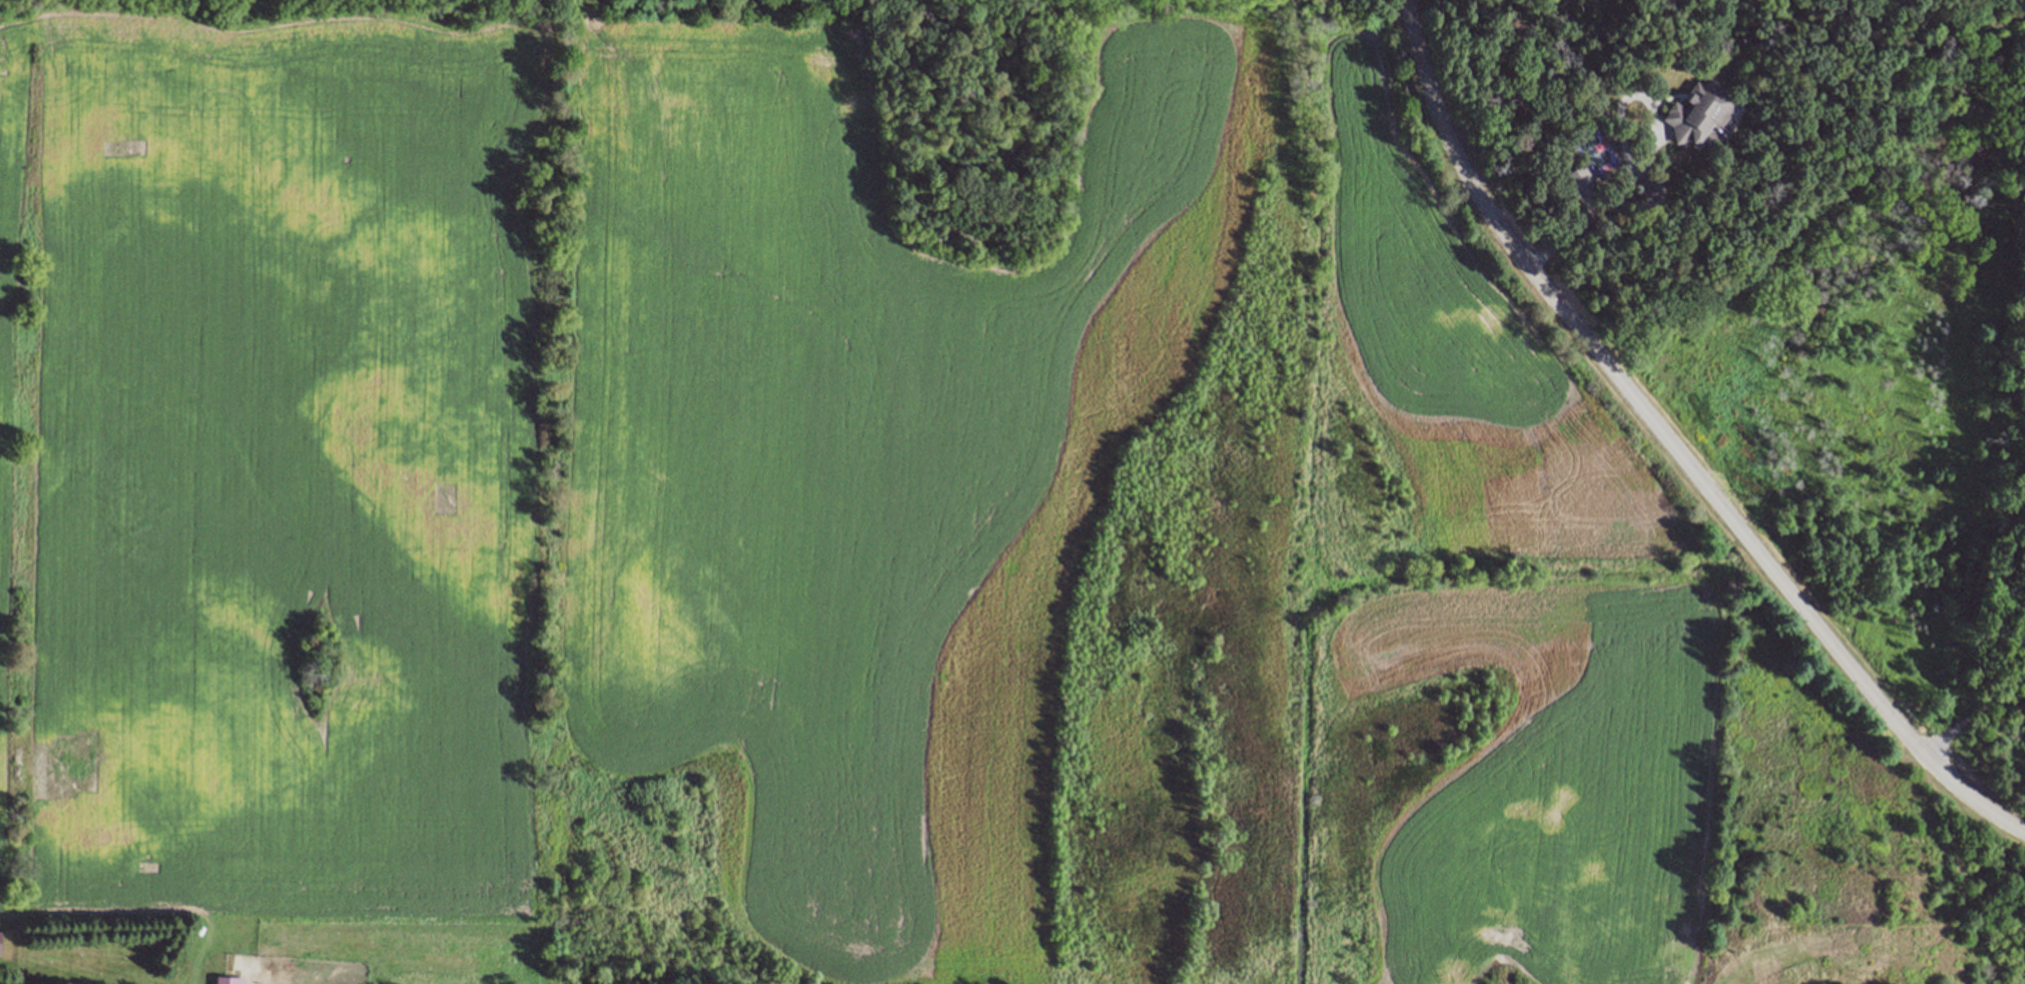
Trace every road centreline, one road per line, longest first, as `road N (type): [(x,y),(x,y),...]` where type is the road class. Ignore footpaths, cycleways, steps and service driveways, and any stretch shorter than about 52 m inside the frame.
road 1 (tertiary): [(1408,0),(1450,140),(1528,267),(1906,737),(2024,833)]

